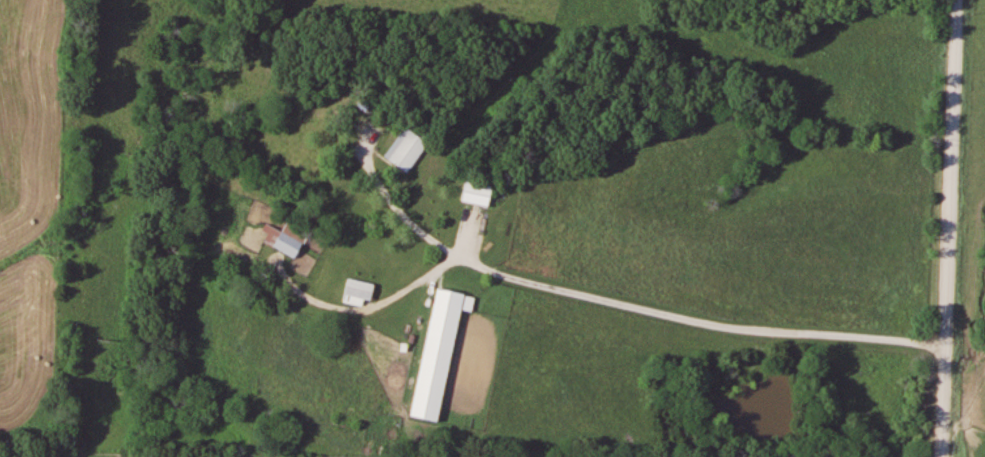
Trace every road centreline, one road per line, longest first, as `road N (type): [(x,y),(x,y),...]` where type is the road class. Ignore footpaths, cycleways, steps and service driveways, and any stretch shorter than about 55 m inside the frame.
road 1 (track): [(949,342),(760,334),(571,294),(450,255),(357,171)]
road 2 (track): [(945,456),(956,0)]

